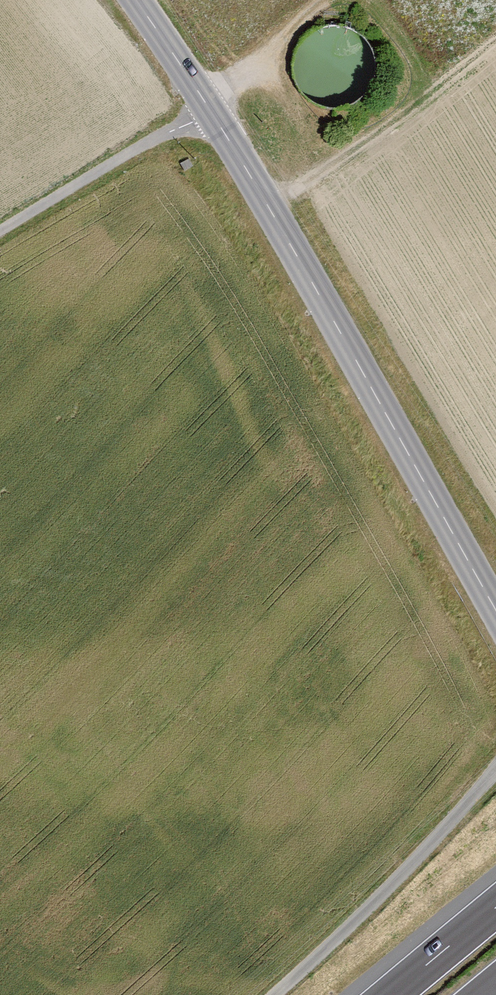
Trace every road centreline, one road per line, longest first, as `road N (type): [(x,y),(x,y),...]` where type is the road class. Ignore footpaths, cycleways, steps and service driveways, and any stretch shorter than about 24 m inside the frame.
road 1 (tertiary): [(136,0),(270,209),(495,611)]
road 2 (track): [(277,994),(411,870),(495,772)]
road 3 (track): [(0,231),(211,112)]
road 4 (motorway): [(495,907),(390,994)]

